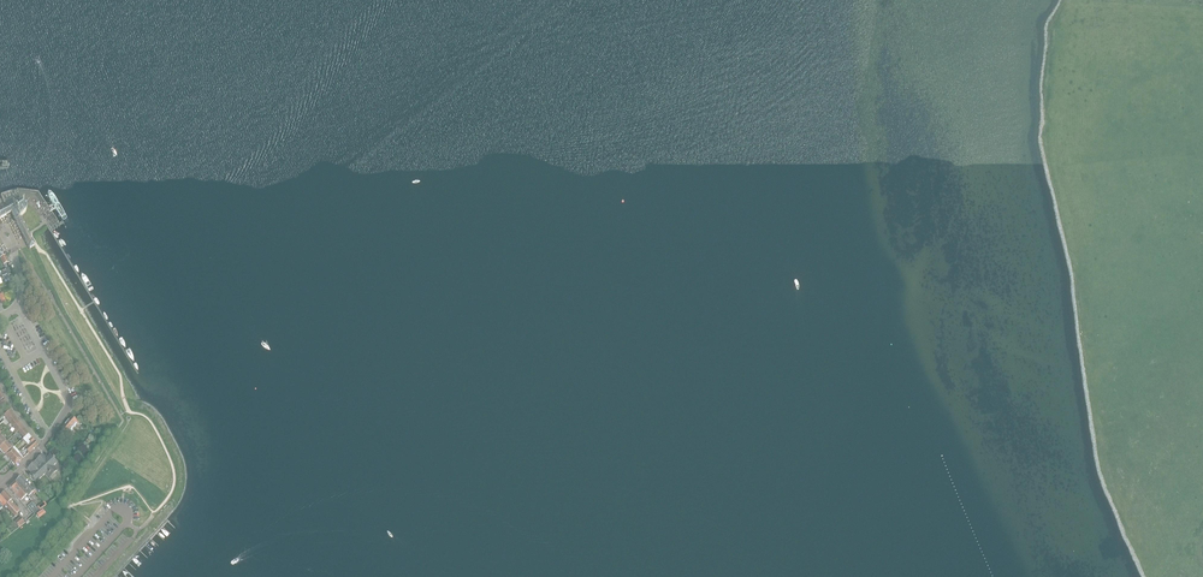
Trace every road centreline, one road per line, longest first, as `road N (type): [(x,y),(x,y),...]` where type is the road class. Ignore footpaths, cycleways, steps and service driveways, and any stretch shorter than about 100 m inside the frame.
road 1 (residential): [(43,446),(70,399),(16,309)]

